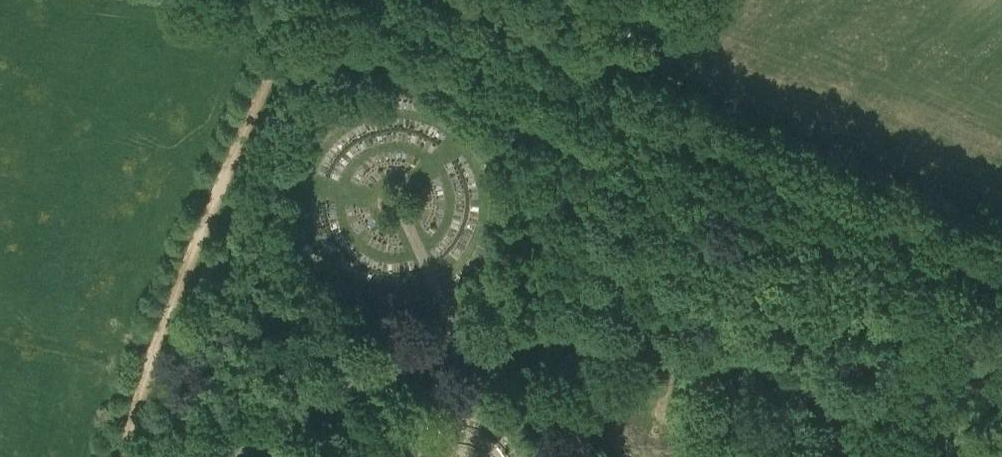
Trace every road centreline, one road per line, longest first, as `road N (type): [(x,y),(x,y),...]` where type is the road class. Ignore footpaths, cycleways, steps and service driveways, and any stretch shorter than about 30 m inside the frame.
road 1 (unclassified): [(1001,267),(368,0)]
road 2 (track): [(118,456),(140,382),(300,0)]
road 3 (track): [(567,82),(668,0)]

